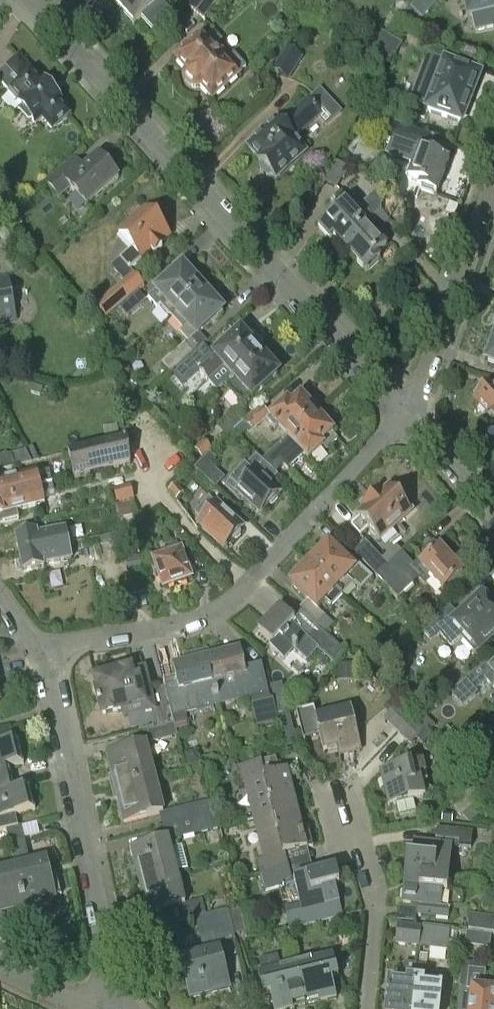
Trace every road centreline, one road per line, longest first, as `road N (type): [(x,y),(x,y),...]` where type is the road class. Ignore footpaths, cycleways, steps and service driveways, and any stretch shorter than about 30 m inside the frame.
road 1 (residential): [(400,416),(23,0)]
road 2 (residential): [(34,647),(174,627),(223,609),(400,416)]
road 3 (residential): [(113,1008),(34,647)]
road 4 (residential): [(400,416),(493,188)]
road 5 (residential): [(366,1008),(370,866),(339,788)]
road 6 (residential): [(493,518),(400,416)]

